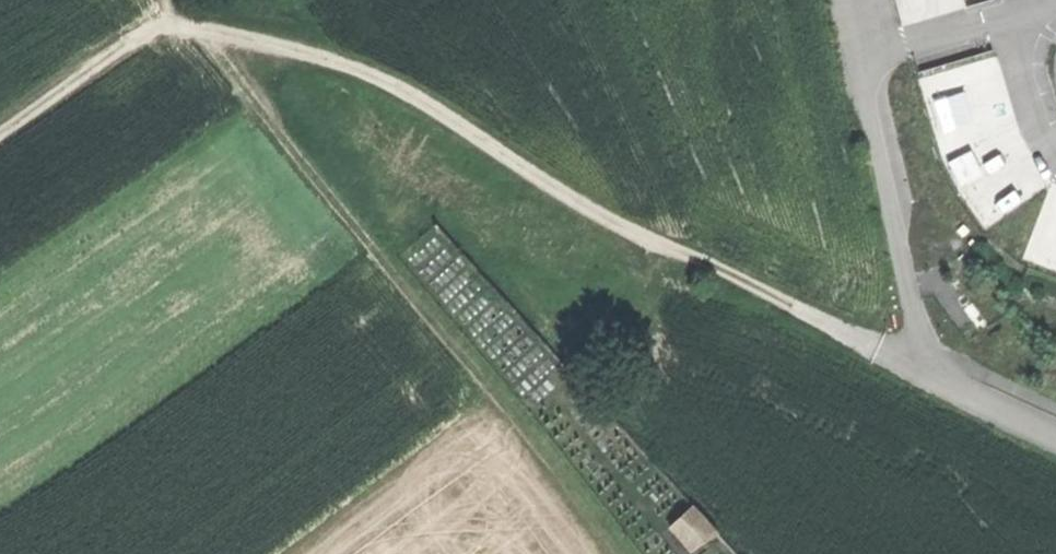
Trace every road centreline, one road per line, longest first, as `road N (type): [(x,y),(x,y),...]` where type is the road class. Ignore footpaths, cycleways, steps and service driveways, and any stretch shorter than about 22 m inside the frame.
road 1 (track): [(0,133),(147,38),(179,28),(287,44),(396,85),(542,183),(905,365)]
road 2 (track): [(208,32),(222,62),(626,553)]
road 3 (residential): [(905,365),(914,325),(852,0)]
road 4 (residential): [(905,365),(1055,435)]

